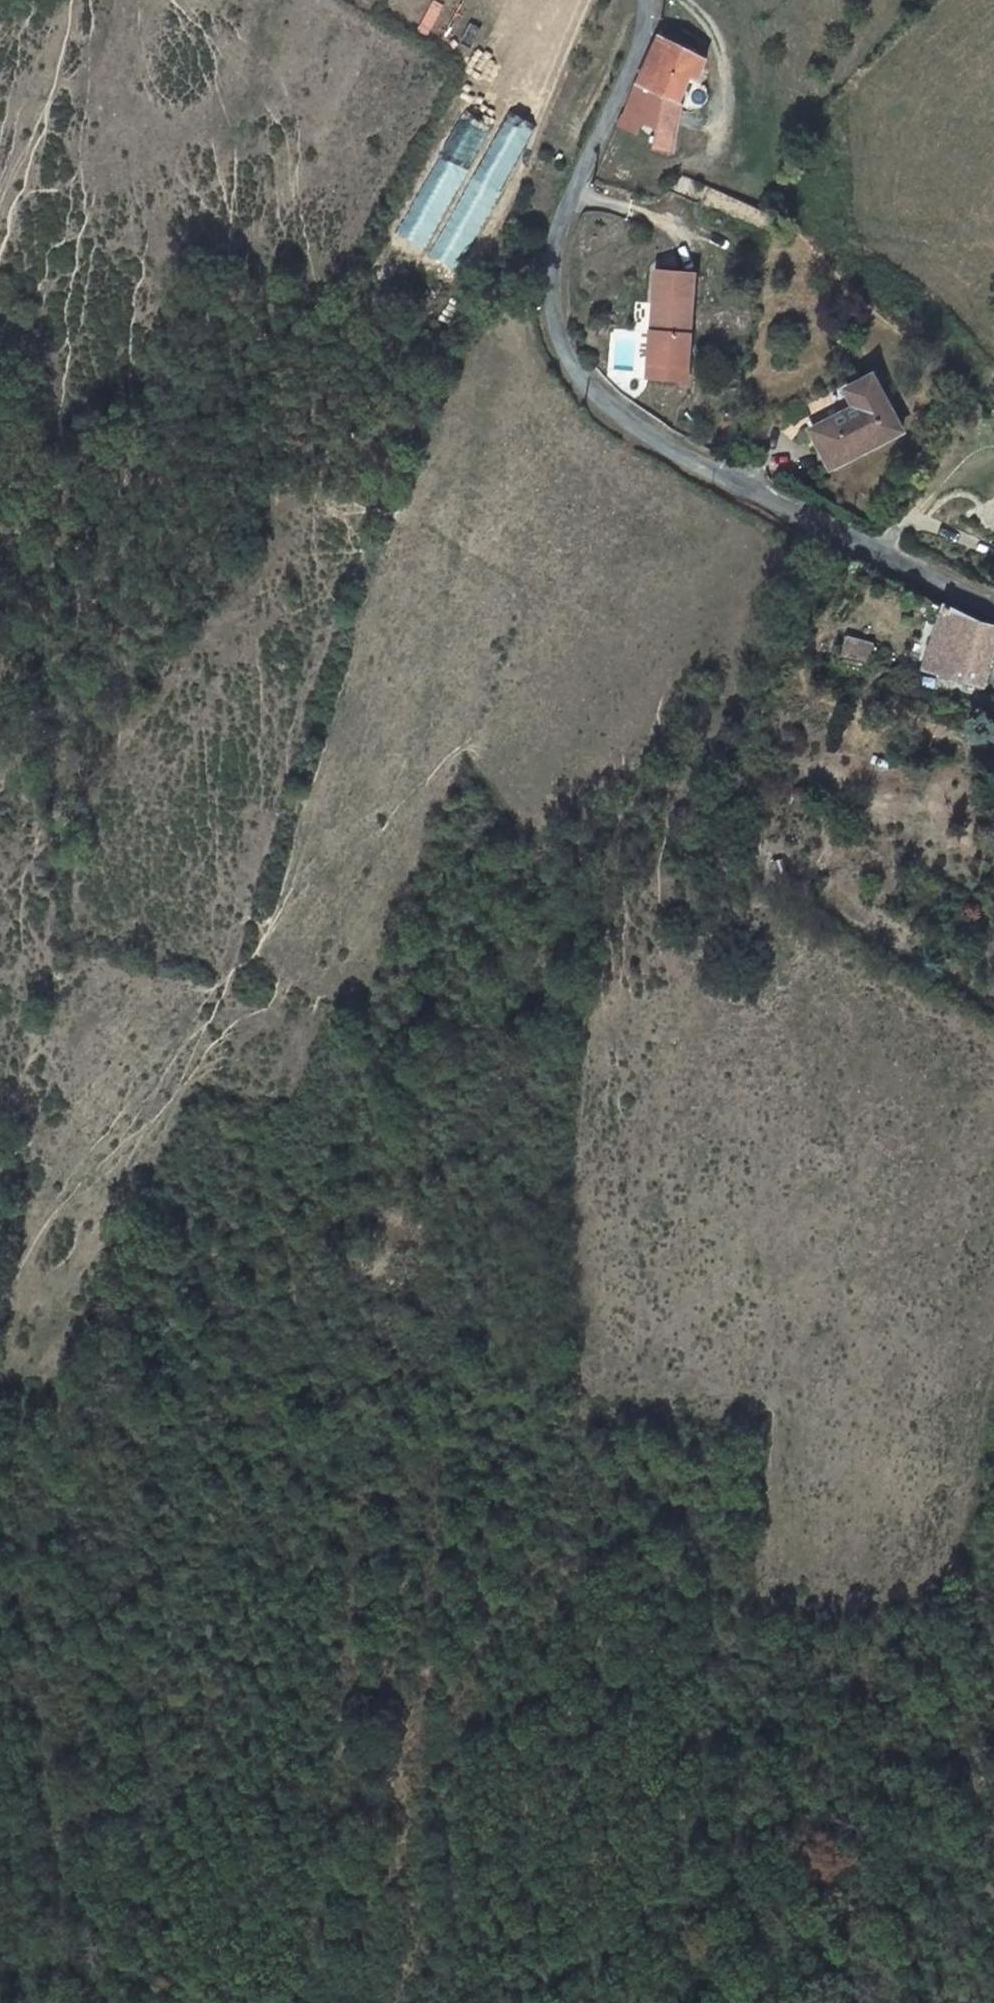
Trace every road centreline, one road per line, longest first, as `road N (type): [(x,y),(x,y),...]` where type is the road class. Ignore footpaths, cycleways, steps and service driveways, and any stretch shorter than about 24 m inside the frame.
road 1 (unclassified): [(643,0),(635,51),(565,207),(553,307),(566,360),(615,414),(993,609)]

